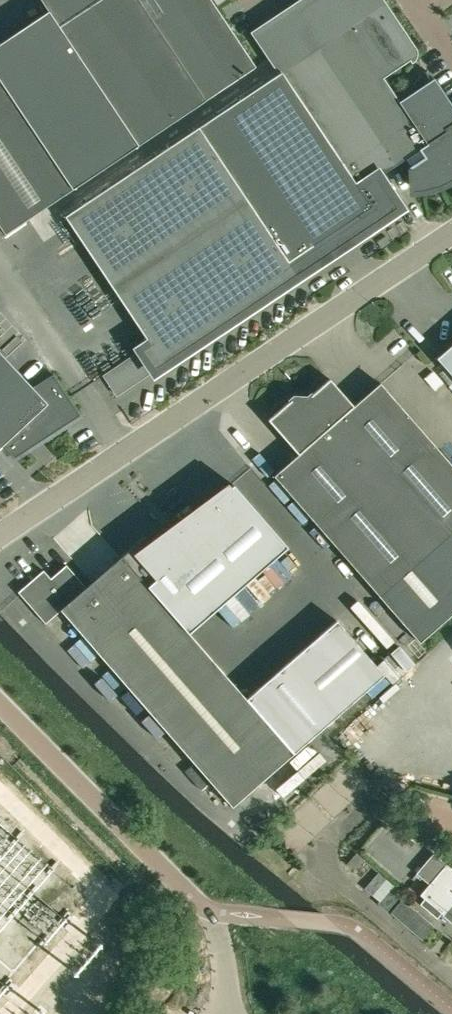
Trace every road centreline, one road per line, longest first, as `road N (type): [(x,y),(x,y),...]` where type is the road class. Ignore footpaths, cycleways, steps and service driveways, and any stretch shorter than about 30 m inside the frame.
road 1 (unclassified): [(0,536),(451,232)]
road 2 (unclassified): [(219,1013),(225,973),(211,908),(192,898),(0,702)]

